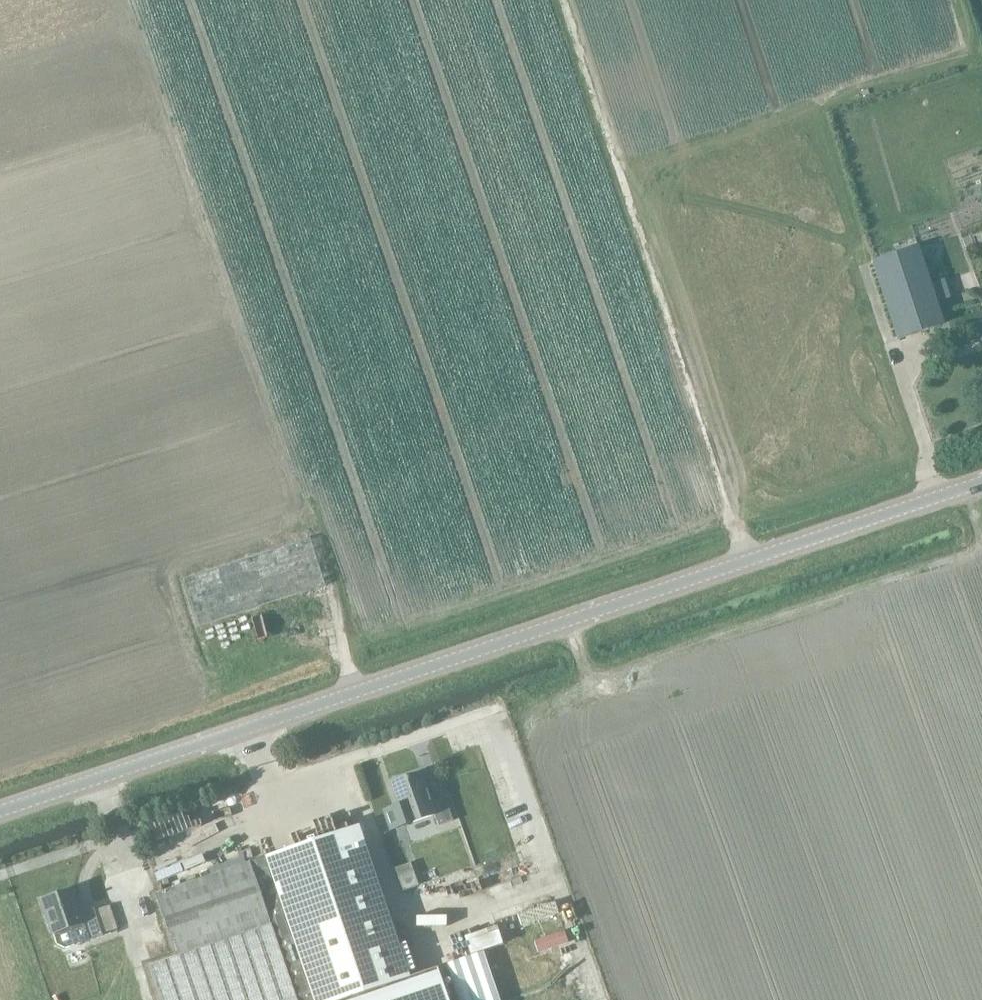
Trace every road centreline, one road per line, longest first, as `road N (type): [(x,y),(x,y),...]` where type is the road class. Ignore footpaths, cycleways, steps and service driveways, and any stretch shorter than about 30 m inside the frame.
road 1 (tertiary): [(0,810),(981,479)]

